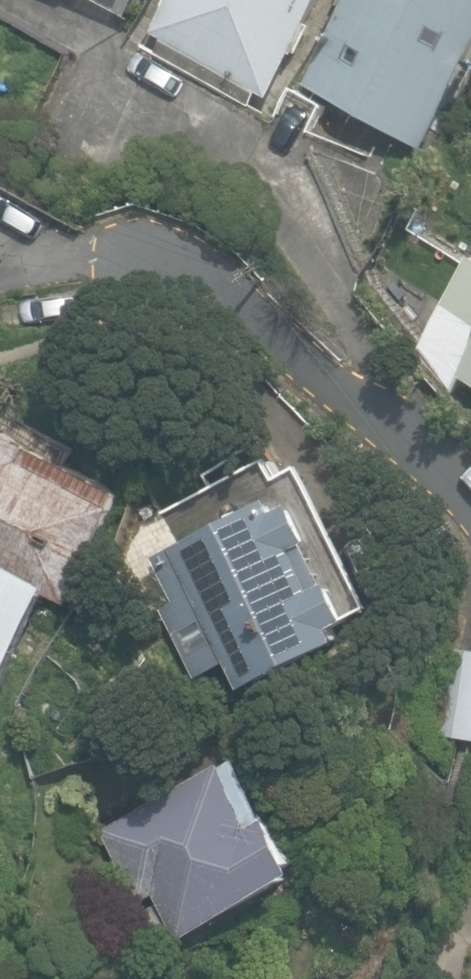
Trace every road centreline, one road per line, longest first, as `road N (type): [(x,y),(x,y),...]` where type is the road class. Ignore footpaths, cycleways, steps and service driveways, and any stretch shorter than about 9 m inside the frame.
road 1 (residential): [(470,490),(362,357),(187,280)]

